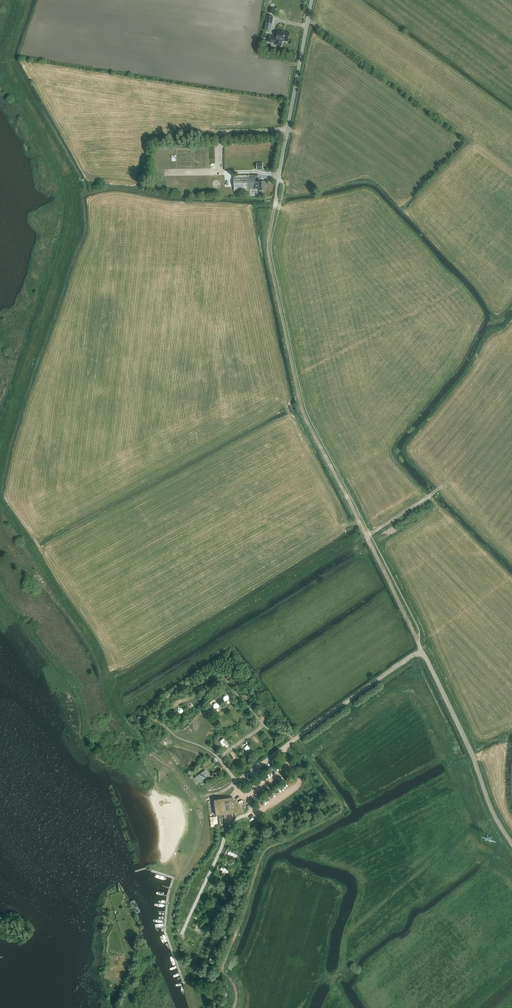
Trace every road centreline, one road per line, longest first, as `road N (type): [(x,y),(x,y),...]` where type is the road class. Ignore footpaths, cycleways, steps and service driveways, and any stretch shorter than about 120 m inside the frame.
road 1 (track): [(421,653),(297,405),(267,249),(276,197)]
road 2 (unclassified): [(511,846),(421,653),(237,782)]
road 3 (unclassified): [(279,173),(312,0)]
road 4 (track): [(254,815),(231,825),(182,934)]

